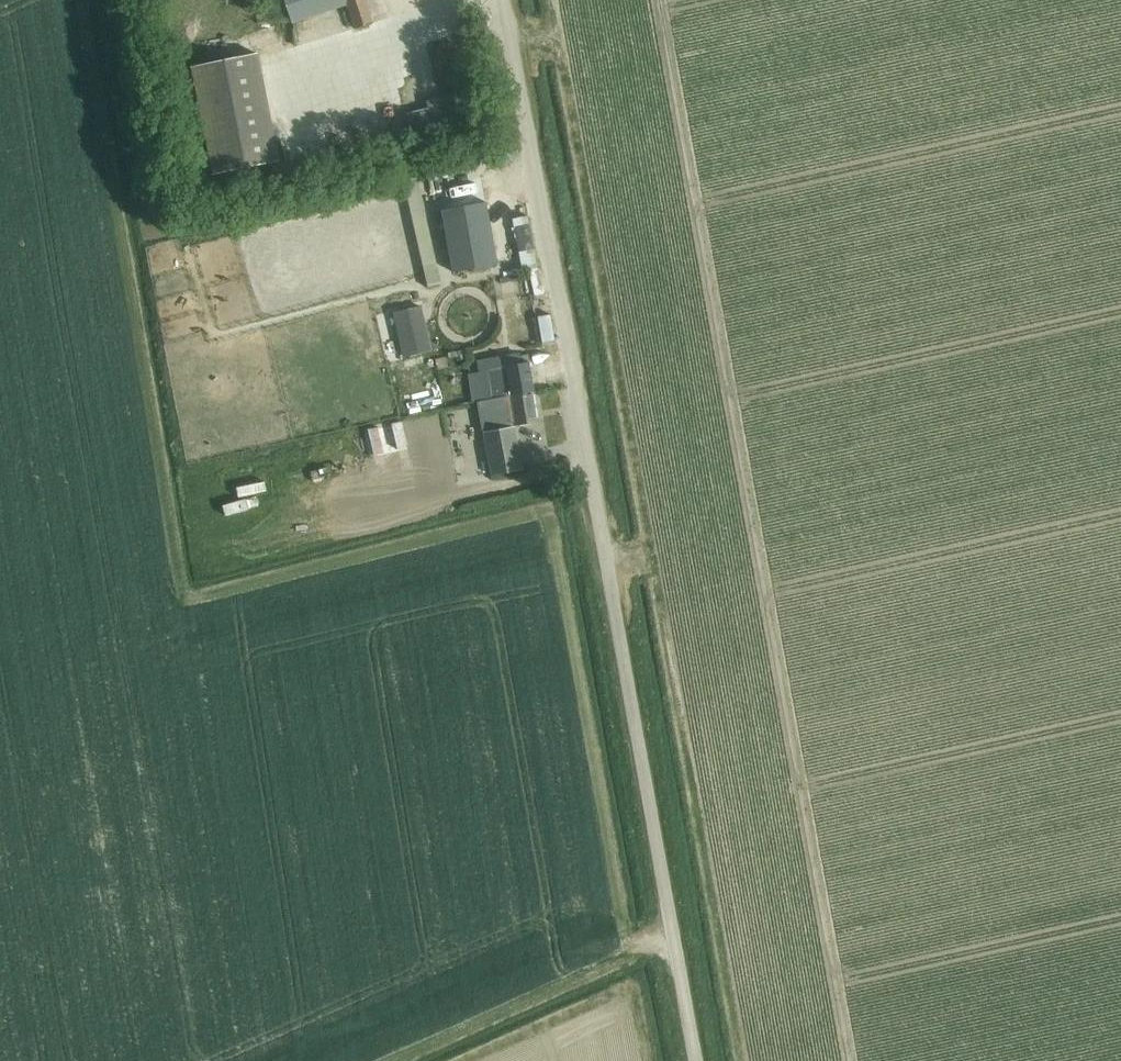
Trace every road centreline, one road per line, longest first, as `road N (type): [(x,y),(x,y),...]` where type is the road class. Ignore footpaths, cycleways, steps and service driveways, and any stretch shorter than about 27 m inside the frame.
road 1 (unclassified): [(696,1060),(503,0)]

